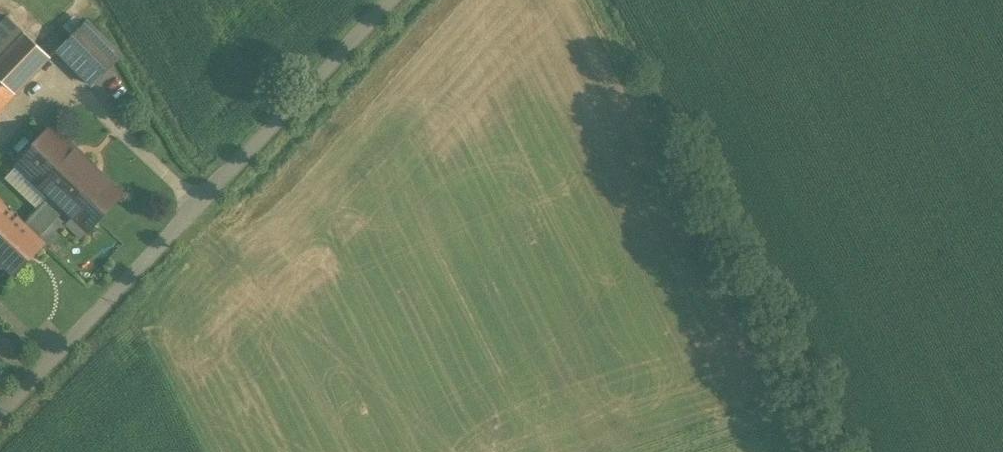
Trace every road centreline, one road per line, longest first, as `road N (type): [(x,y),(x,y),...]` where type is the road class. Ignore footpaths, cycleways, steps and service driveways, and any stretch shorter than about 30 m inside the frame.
road 1 (unclassified): [(0,415),(388,0)]

